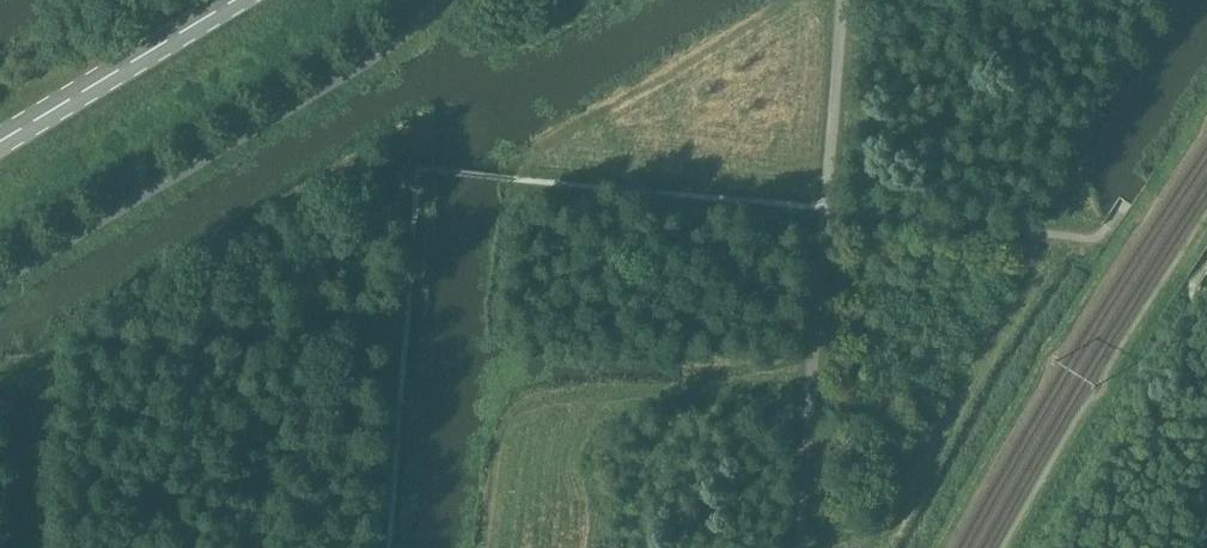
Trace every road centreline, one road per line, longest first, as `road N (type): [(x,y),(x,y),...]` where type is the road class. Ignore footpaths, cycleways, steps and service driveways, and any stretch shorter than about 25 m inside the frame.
road 1 (secondary): [(0,144),(238,0)]

